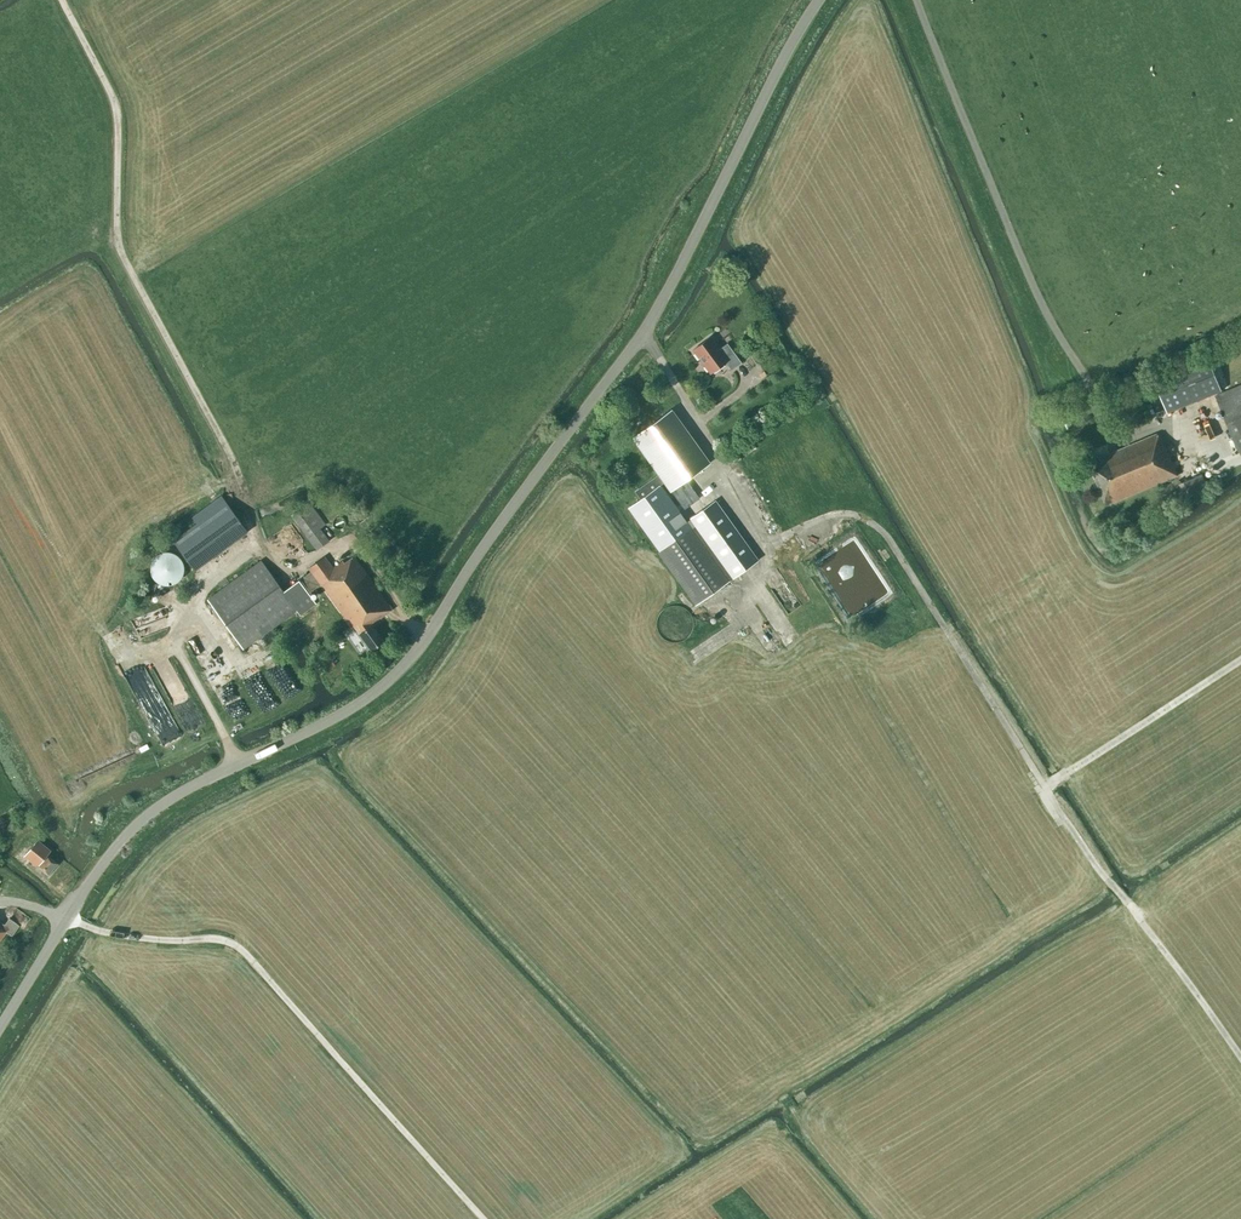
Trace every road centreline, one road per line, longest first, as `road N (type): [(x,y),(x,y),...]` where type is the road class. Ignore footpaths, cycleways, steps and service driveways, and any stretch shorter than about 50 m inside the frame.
road 1 (unclassified): [(0,1029),(110,854),(159,809),(370,703),(404,673),(645,333),(823,0)]
road 2 (track): [(759,549),(831,520),(883,539),(1085,858),(1240,1066)]
road 3 (track): [(257,546),(230,458),(120,252),(113,100),(62,0)]
road 4 (track): [(63,924),(112,940),(231,948),(476,1218)]
road 5 (track): [(1240,660),(1042,789)]

